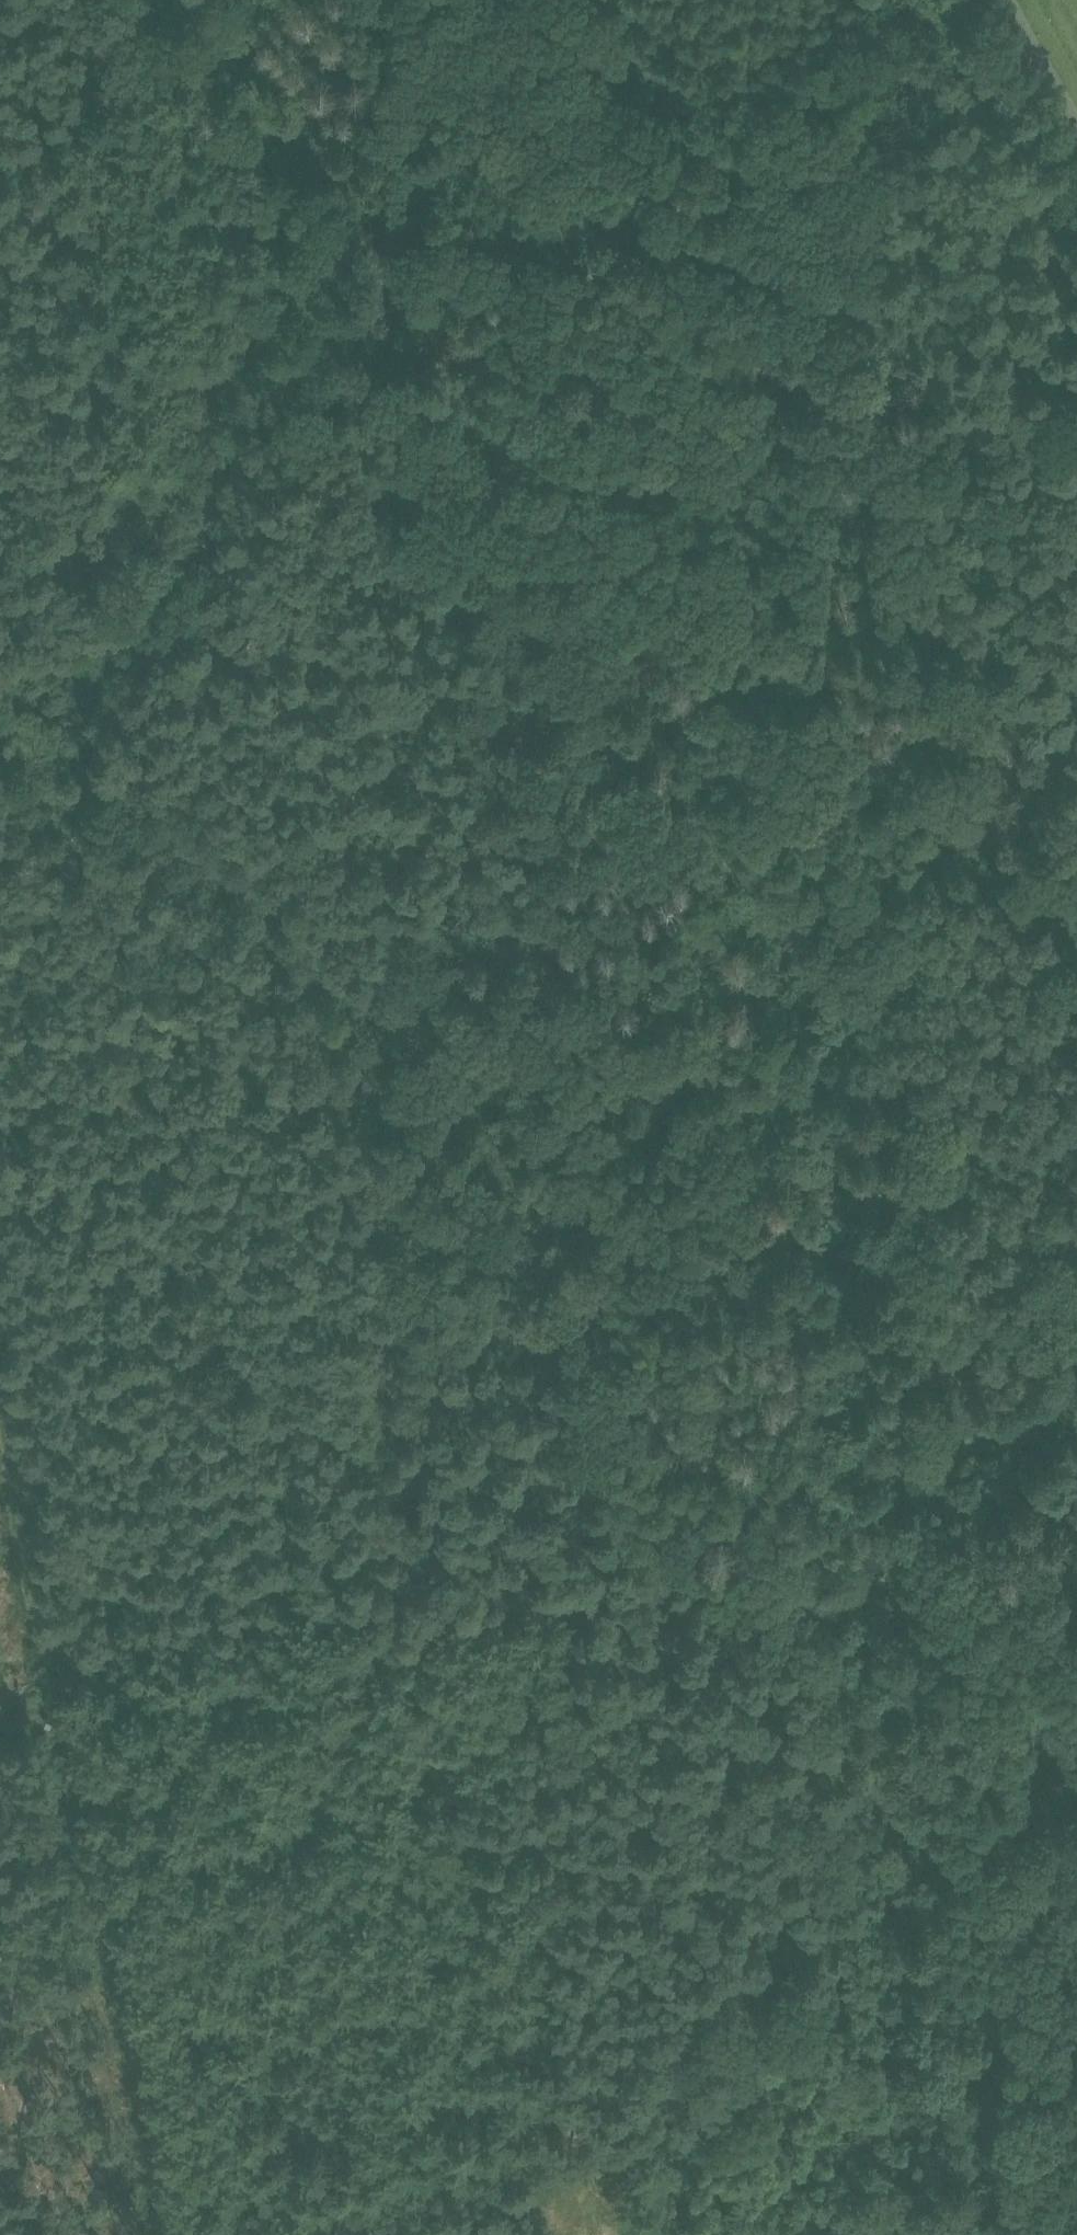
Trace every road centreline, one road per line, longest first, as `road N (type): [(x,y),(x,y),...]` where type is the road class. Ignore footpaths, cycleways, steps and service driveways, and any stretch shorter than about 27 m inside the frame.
road 1 (unclassified): [(1076,123),(1011,0)]

